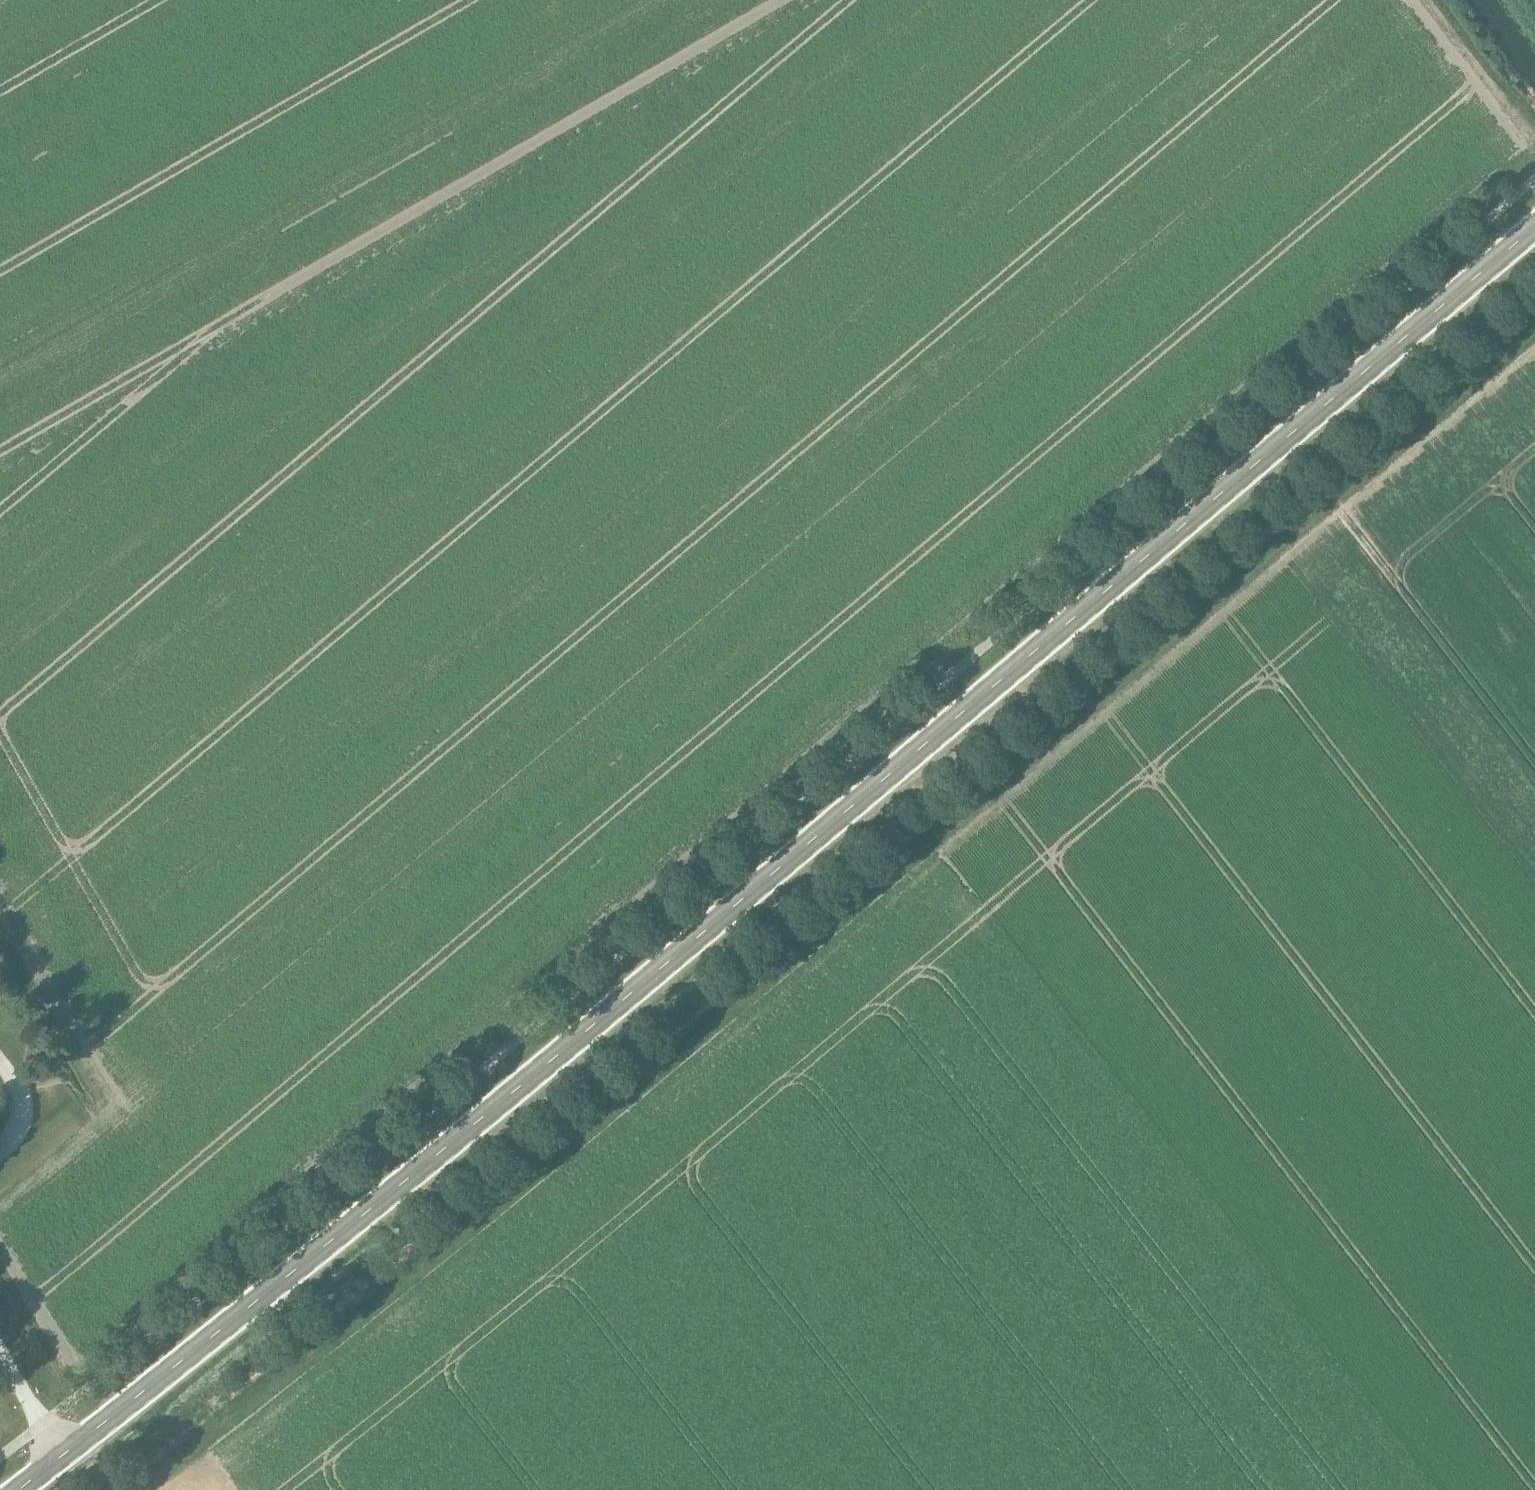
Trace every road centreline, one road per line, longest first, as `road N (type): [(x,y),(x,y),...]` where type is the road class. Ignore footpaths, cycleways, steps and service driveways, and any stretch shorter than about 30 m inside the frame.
road 1 (secondary): [(23,1489),(264,1298),(1534,225)]

